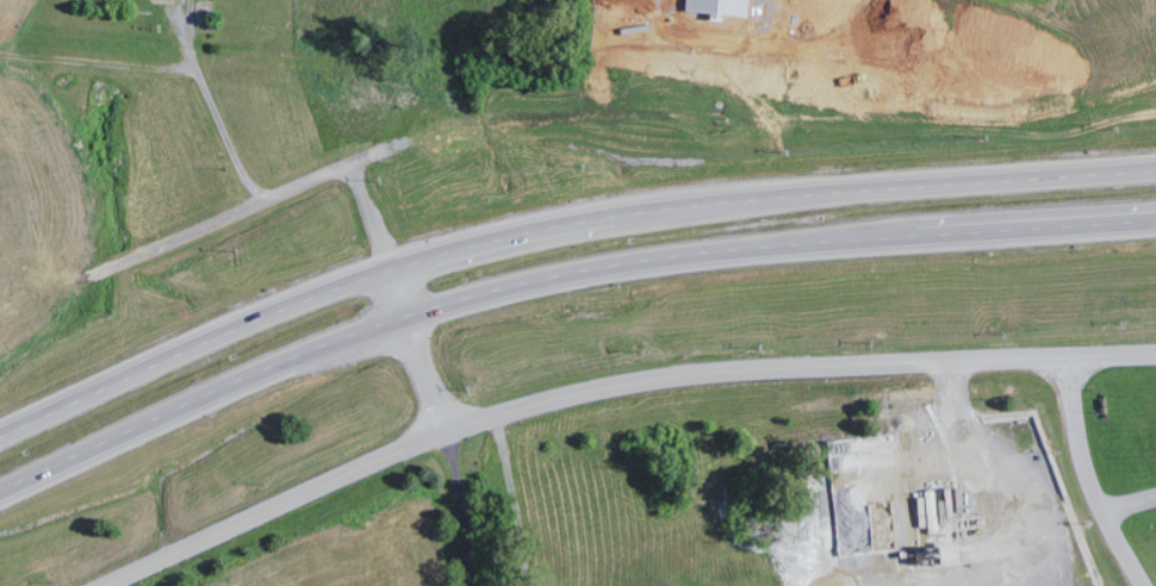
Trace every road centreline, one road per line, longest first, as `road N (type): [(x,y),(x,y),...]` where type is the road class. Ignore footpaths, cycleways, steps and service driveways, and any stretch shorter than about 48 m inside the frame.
road 1 (trunk): [(0,495),(299,360),(535,285),(732,255),(1155,223)]
road 2 (trunk): [(1155,170),(738,200),(501,239),(337,289),(0,437)]
road 3 (tertiary): [(1155,354),(713,373),(565,398),(380,460),(106,585)]
road 4 (residential): [(1065,357),(1093,493),(1141,585)]
road 5 (residential): [(391,270),(443,435)]

